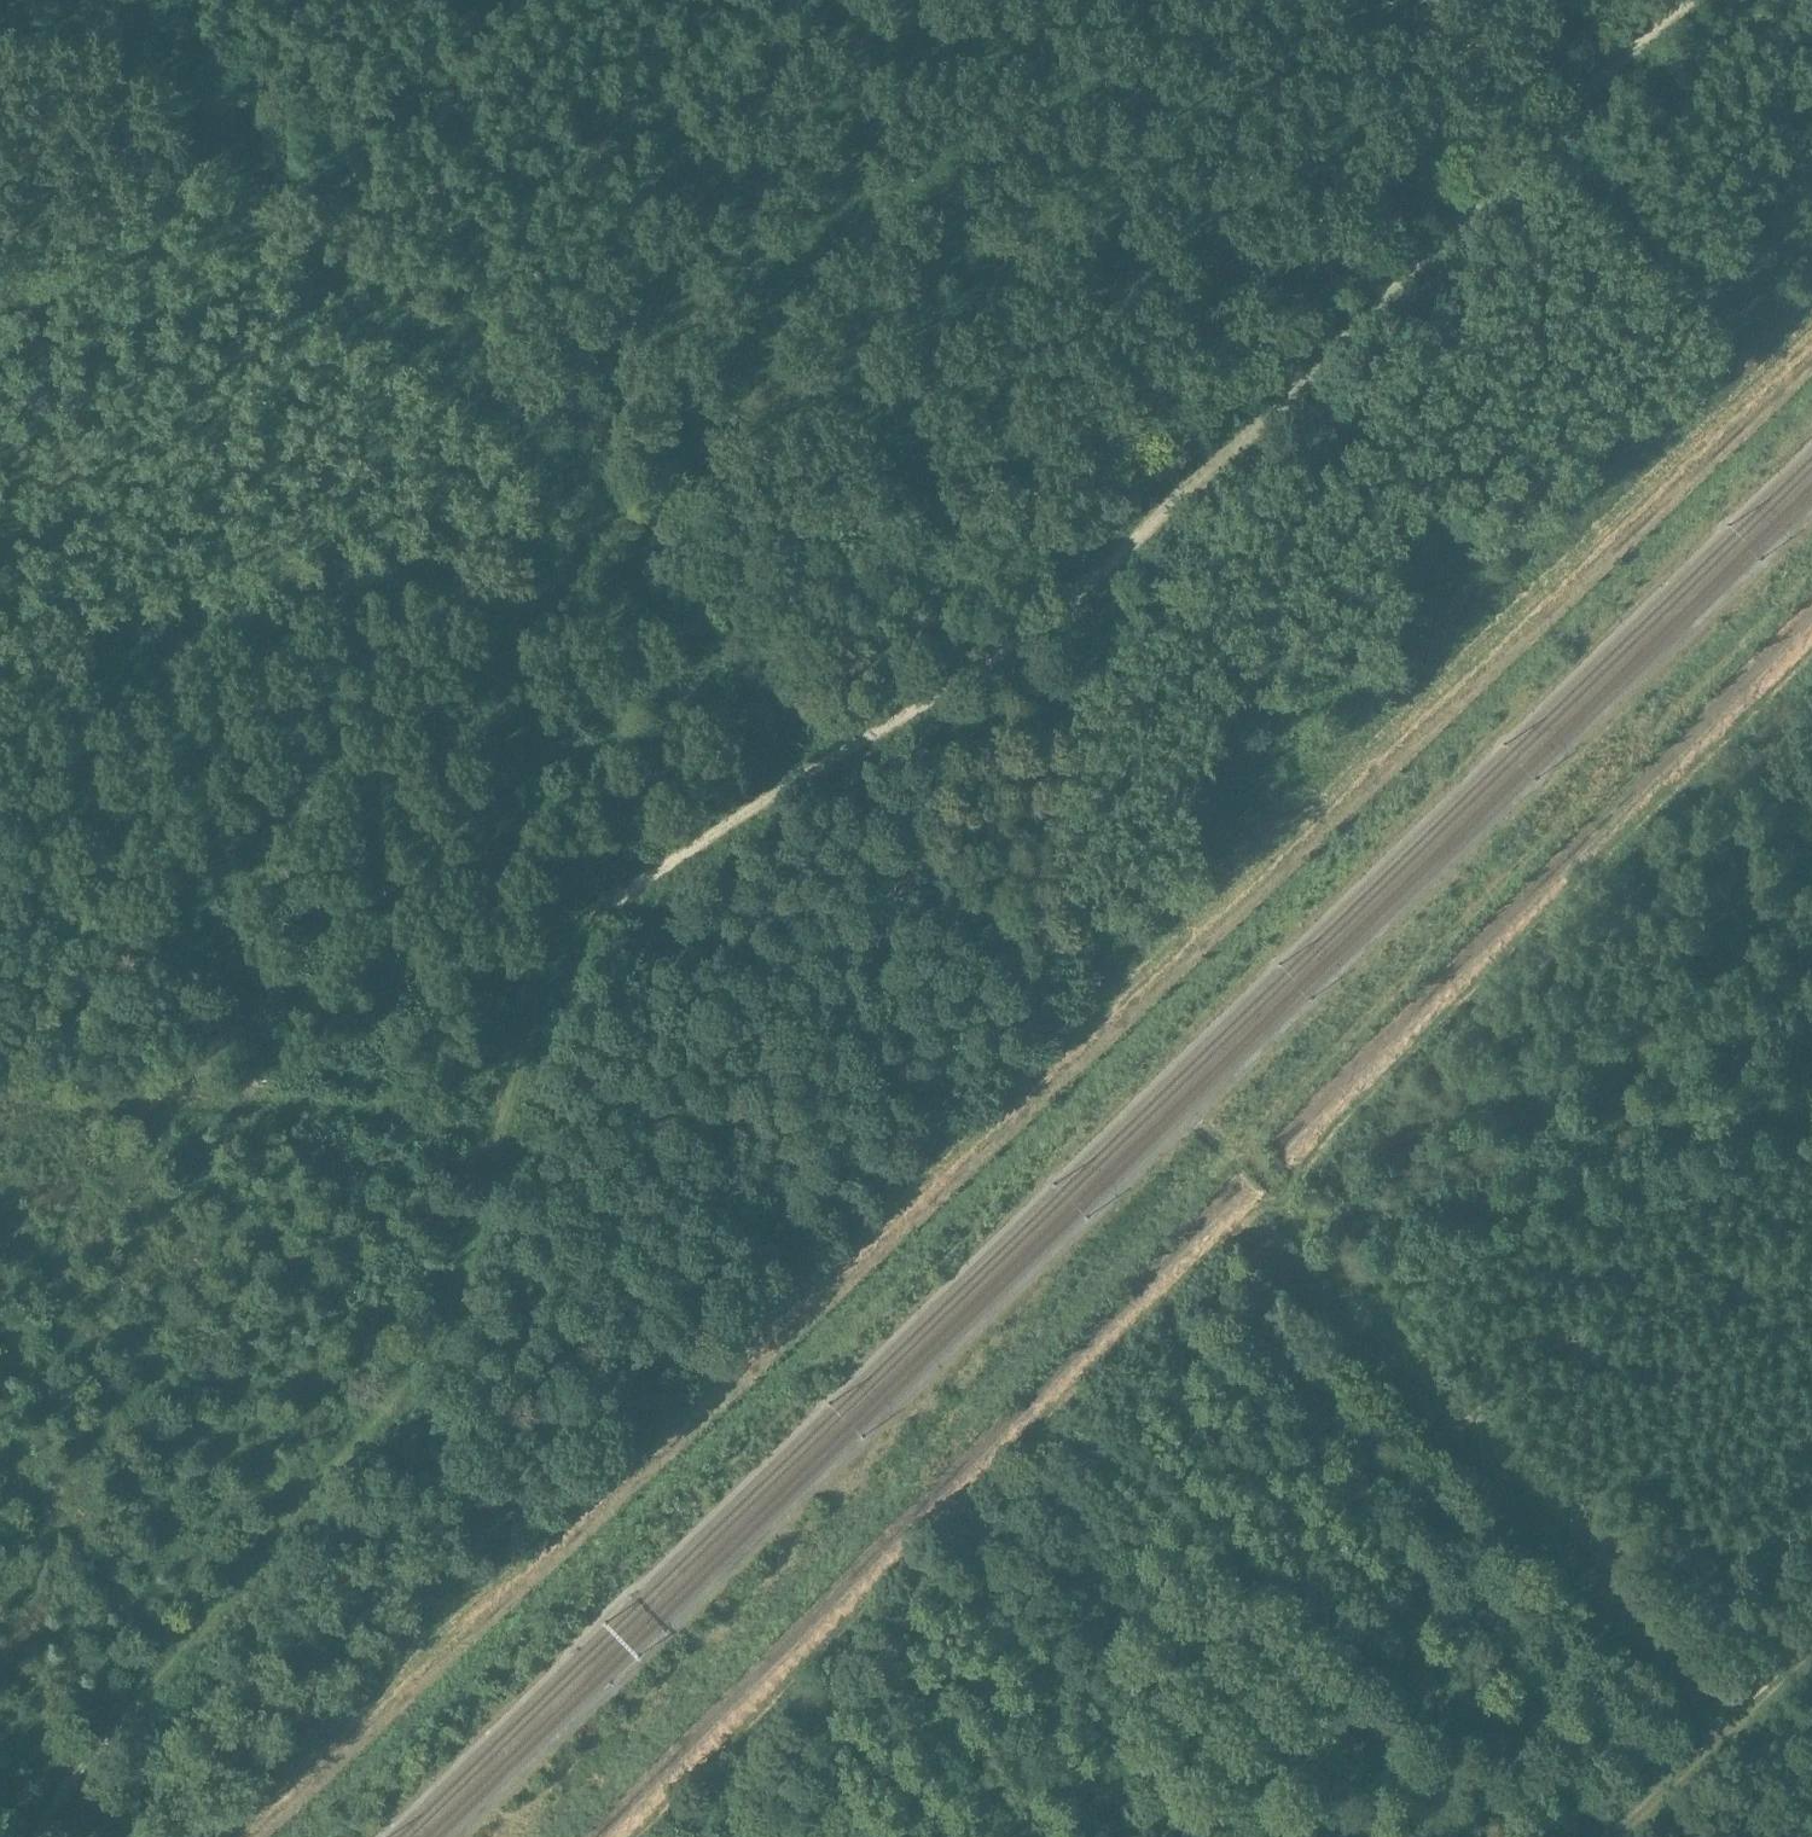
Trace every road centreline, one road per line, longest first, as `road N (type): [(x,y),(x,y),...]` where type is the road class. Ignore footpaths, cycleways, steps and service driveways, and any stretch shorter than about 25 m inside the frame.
road 1 (track): [(241,1836),(1811,326)]
road 2 (track): [(285,1836),(1811,389)]
road 3 (track): [(554,1836),(1811,582)]
road 4 (track): [(1811,647),(1341,1113),(1285,1195),(1205,1245),(627,1836)]

